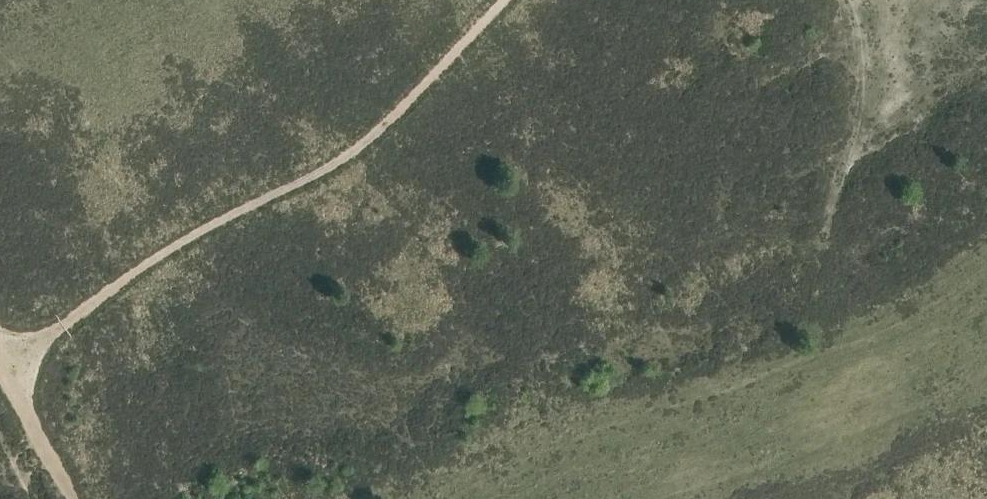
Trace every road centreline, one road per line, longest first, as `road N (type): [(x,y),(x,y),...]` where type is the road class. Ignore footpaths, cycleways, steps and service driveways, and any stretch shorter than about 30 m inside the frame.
road 1 (track): [(1,374),(106,293),(219,220),(374,138),(508,0)]
road 2 (track): [(0,372),(71,498)]

